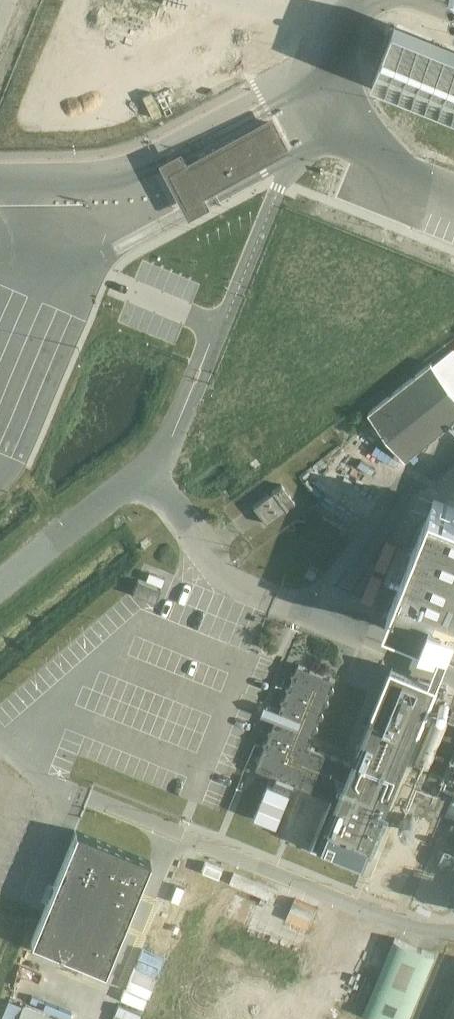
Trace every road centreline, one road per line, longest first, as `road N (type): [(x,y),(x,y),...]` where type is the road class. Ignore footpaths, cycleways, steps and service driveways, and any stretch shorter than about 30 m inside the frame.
road 1 (unclassified): [(0,584),(168,444)]

